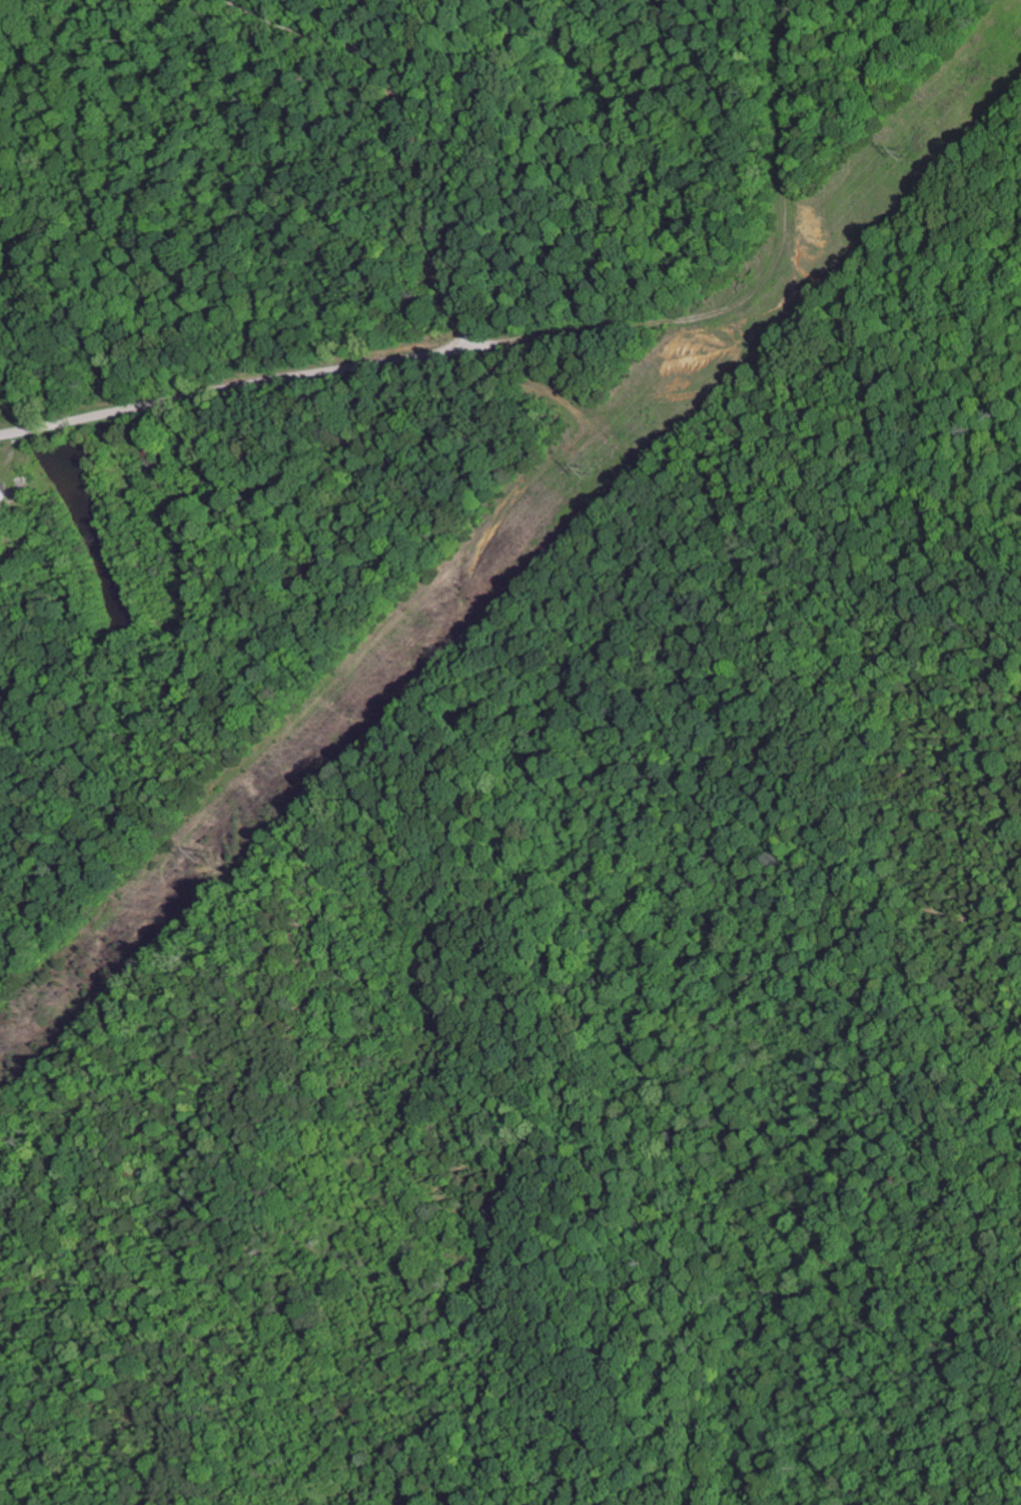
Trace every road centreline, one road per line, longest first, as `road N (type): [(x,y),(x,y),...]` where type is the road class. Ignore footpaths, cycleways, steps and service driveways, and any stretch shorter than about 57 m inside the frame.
road 1 (residential): [(0,435),(612,324)]

